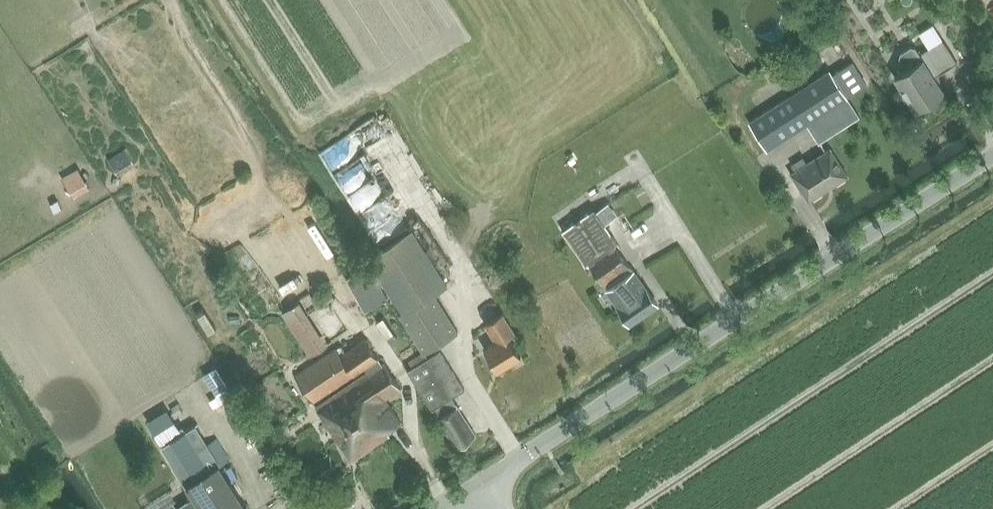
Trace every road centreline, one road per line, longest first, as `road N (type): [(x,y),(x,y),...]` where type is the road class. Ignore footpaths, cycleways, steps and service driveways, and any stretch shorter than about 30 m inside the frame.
road 1 (unclassified): [(494,490),(992,168)]

